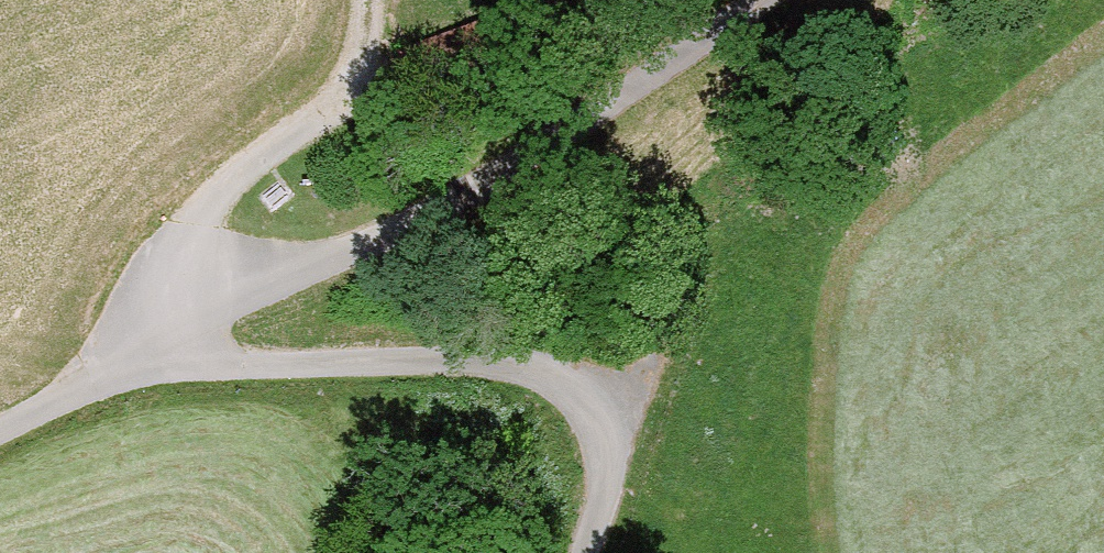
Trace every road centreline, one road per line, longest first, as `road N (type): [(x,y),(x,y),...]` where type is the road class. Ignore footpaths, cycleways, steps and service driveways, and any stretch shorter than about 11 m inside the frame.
road 1 (track): [(752,0),(440,203),(261,273),(176,344)]
road 2 (track): [(580,552),(615,411),(587,384),(494,357),(176,344)]
road 3 (track): [(176,344),(191,223),(249,160),(366,79),(370,0)]
road 4 (track): [(0,423),(176,344)]

